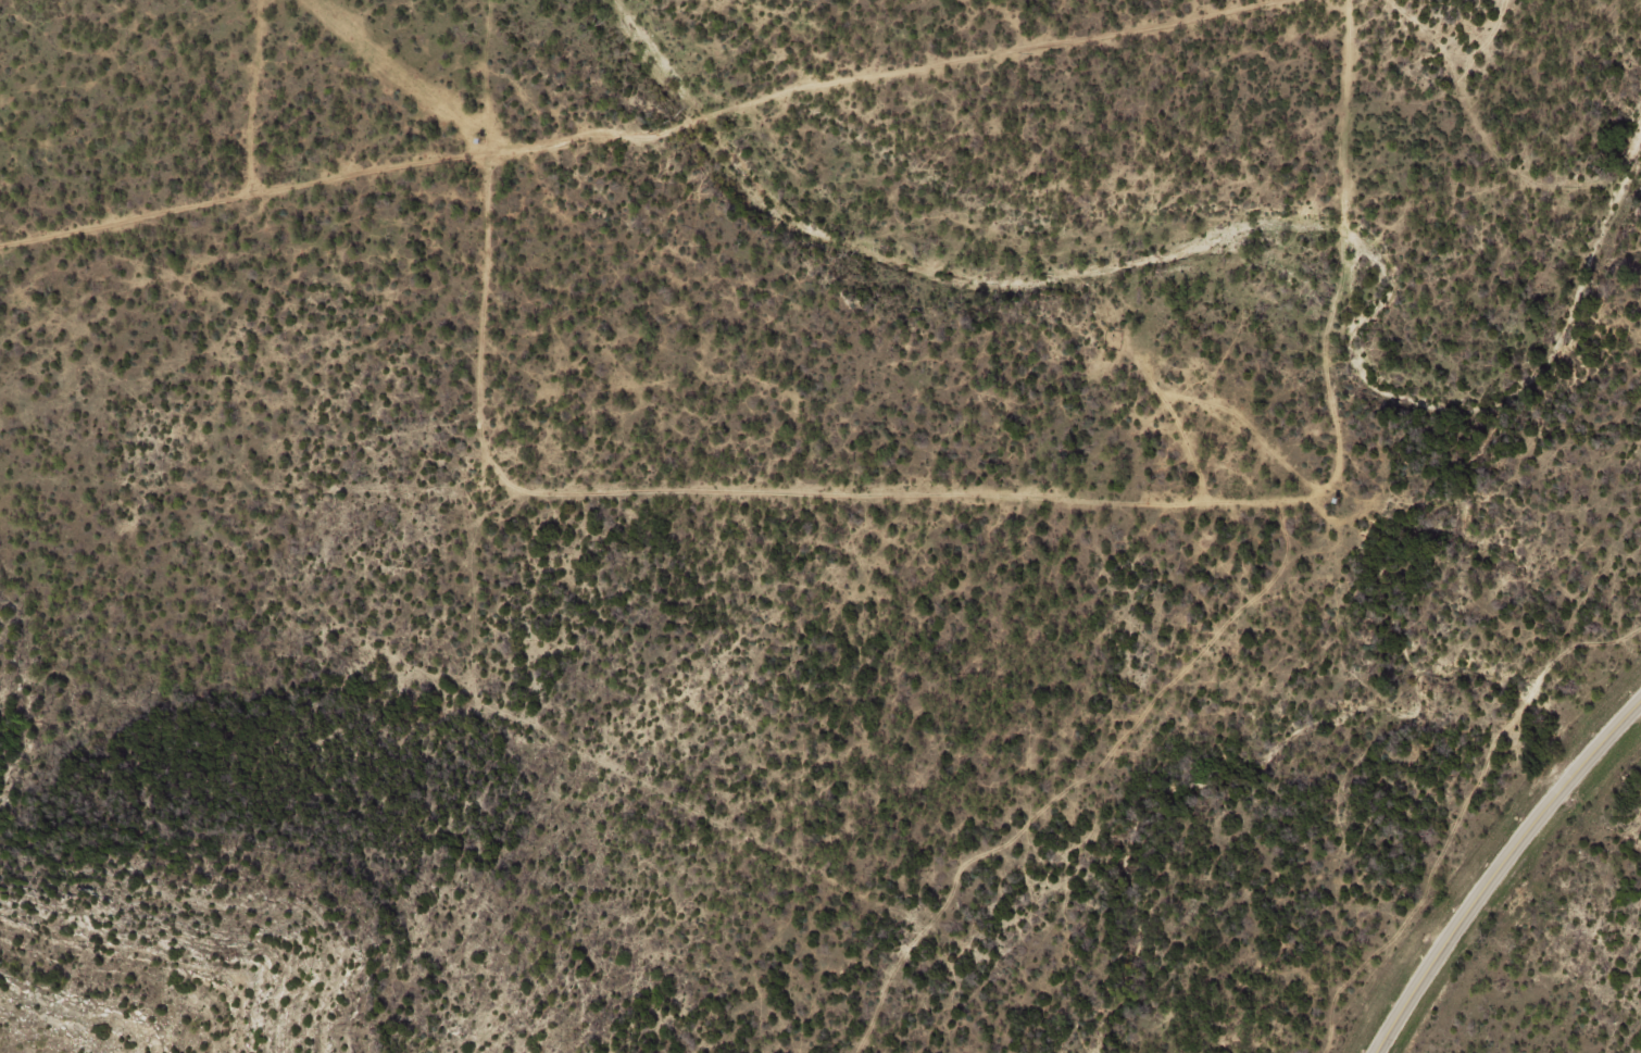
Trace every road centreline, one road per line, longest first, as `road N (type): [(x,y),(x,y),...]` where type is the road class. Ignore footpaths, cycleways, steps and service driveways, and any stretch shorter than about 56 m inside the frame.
road 1 (tertiary): [(1375,1052),(1488,883),(1640,696)]

